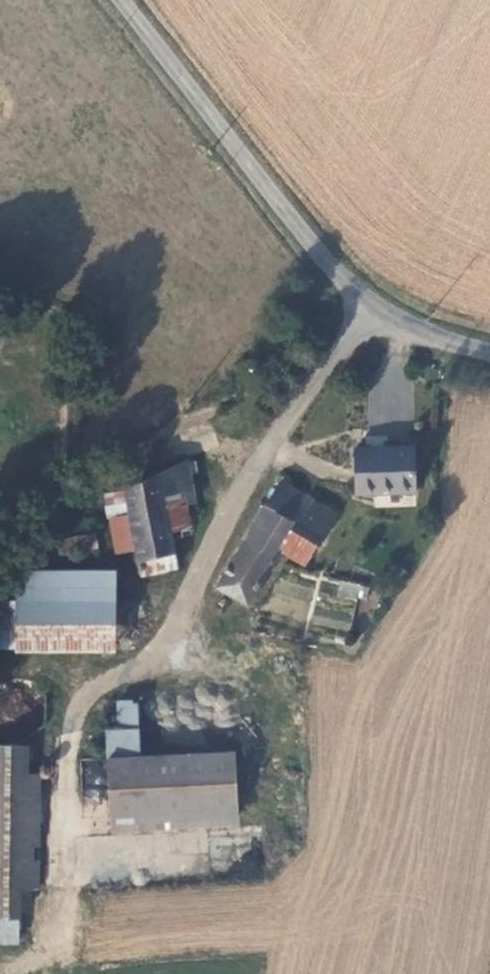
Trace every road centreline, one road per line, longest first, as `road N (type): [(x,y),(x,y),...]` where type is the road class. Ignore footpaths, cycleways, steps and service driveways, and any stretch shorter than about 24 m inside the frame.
road 1 (unclassified): [(360,297),(121,0)]
road 2 (unclassified): [(360,297),(341,347),(261,458),(203,575)]
road 3 (unclassified): [(489,351),(406,326),(360,297)]

